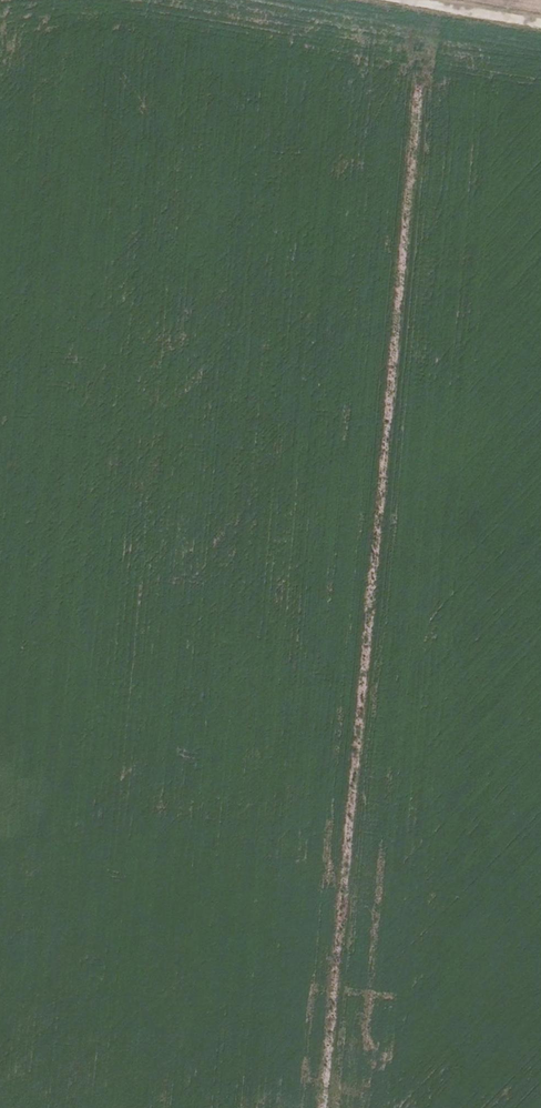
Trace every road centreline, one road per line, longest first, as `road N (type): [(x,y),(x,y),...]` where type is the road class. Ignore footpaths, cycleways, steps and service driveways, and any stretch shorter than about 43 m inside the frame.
road 1 (track): [(540,23),(399,0)]

